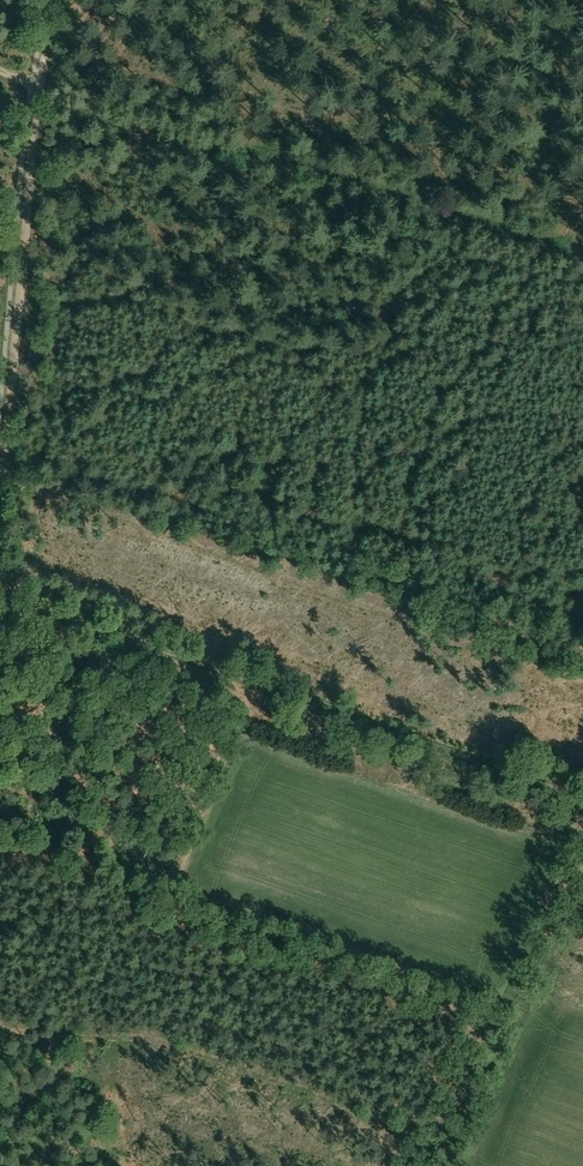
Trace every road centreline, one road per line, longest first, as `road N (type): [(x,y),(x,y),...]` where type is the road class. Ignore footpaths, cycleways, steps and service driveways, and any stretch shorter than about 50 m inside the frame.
road 1 (track): [(582,797),(0,593)]
road 2 (track): [(0,514),(38,94),(55,0)]

